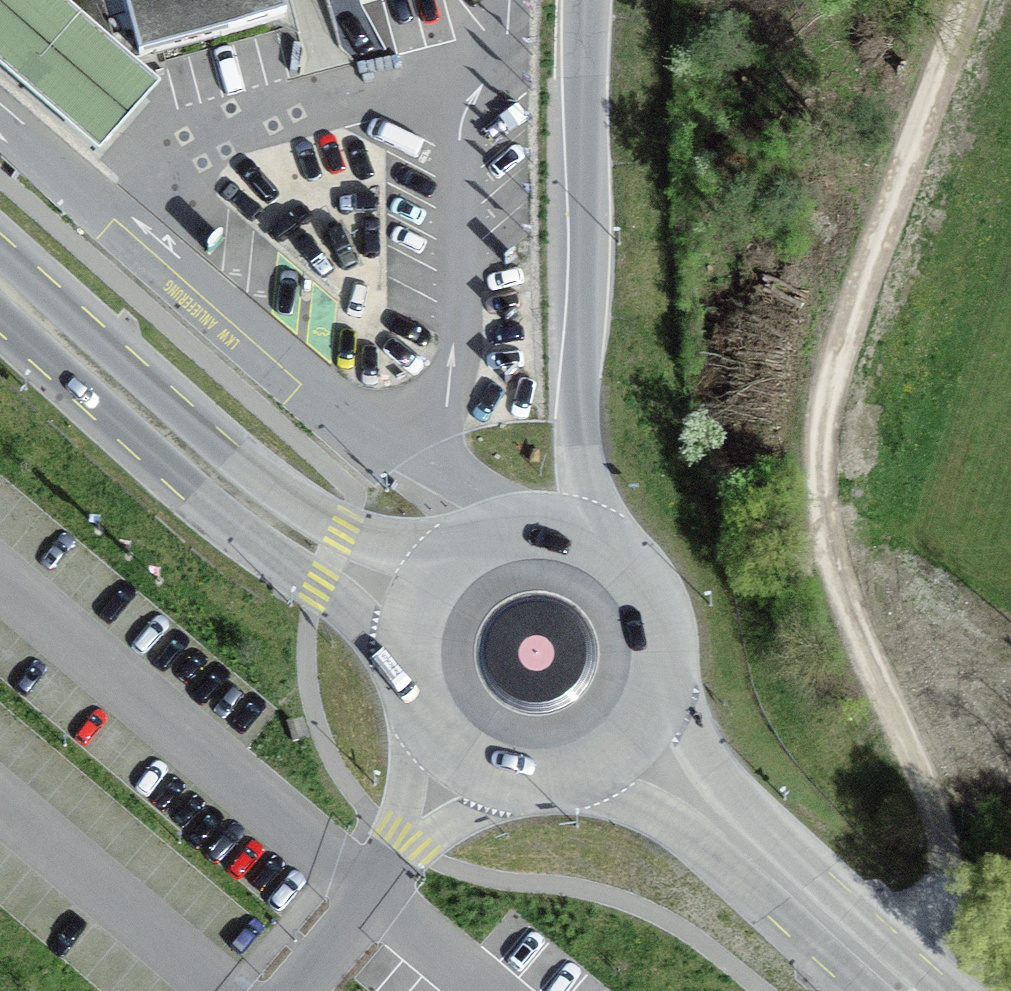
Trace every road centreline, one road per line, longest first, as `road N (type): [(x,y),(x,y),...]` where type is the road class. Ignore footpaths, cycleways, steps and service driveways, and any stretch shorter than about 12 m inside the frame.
road 1 (track): [(922,990),(947,863),(841,590),(824,455),(845,326),(960,0)]
road 2 (primary): [(452,557),(362,541),(271,489),(0,252)]
road 3 (trunk): [(599,542),(578,445),(588,263),(586,0)]
road 4 (primary): [(0,317),(210,507),(334,595),(408,665)]
road 5 (primary): [(913,990),(885,939),(723,783),(663,680)]
road 6 (primary): [(576,777),(684,826),(850,974),(889,990)]
road 7 (residential): [(294,990),(405,841)]
road 8 (primary): [(663,680),(660,616),(646,586),(599,542)]
road 9 (primary): [(599,542),(544,526),(515,528),(452,557)]
road 10 (primary): [(576,777),(632,740),(663,680)]
road 11 (residential): [(405,841),(523,783)]
road 12 (residential): [(421,712),(405,841)]
road 13 (primary): [(421,712),(453,753),(523,783)]
road 14 (primary): [(452,557),(417,606),(408,665)]

